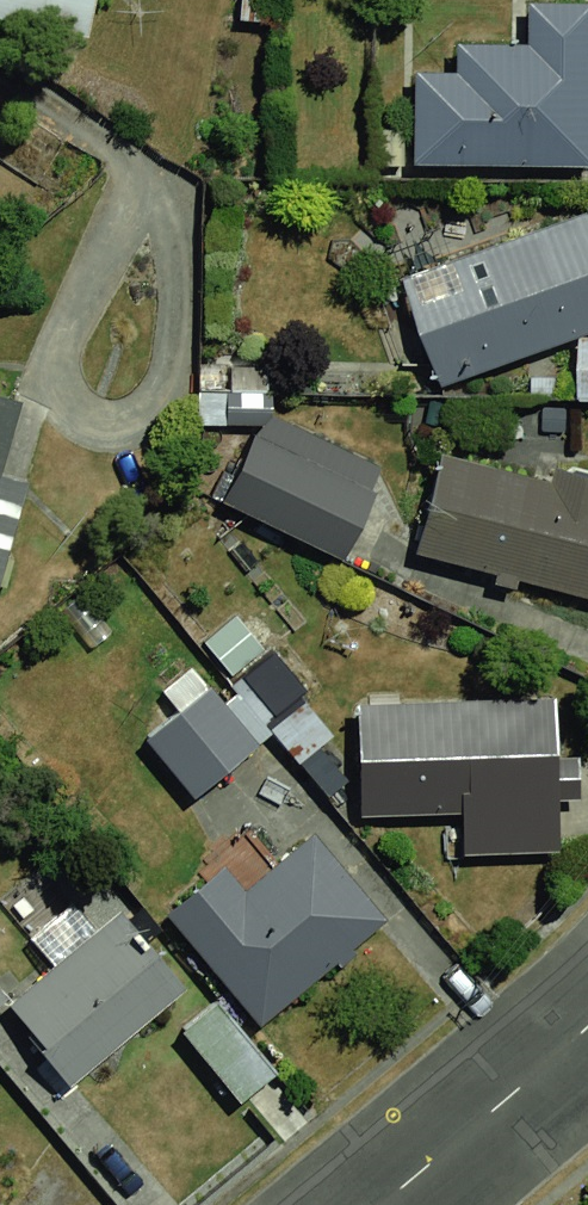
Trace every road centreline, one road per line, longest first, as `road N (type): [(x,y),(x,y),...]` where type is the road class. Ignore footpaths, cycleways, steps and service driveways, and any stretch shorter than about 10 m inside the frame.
road 1 (residential): [(587,1028),(379,1204)]

